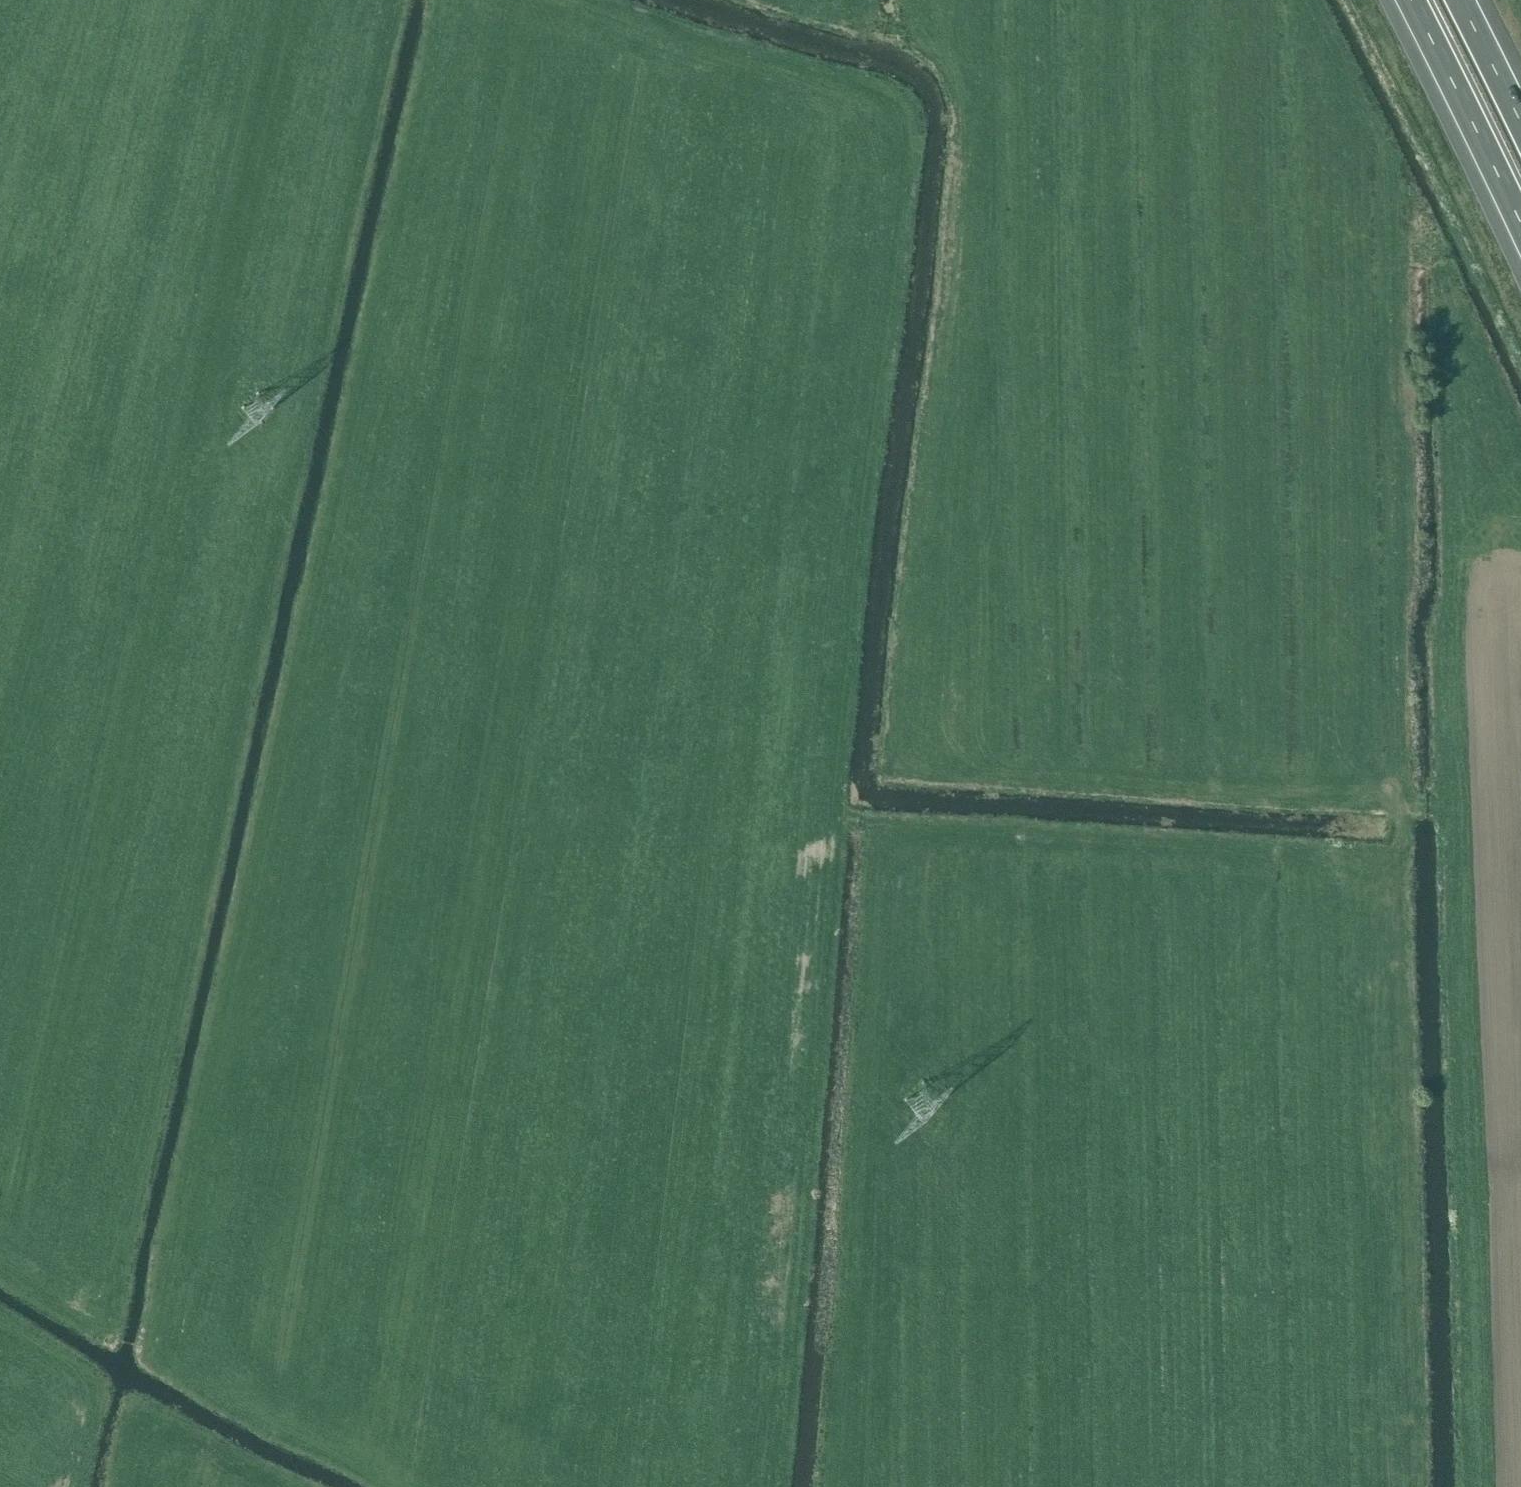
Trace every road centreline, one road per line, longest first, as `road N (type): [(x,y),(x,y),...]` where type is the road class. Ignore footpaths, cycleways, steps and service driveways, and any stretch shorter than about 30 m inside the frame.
road 1 (motorway): [(1406,0),(1520,234)]

